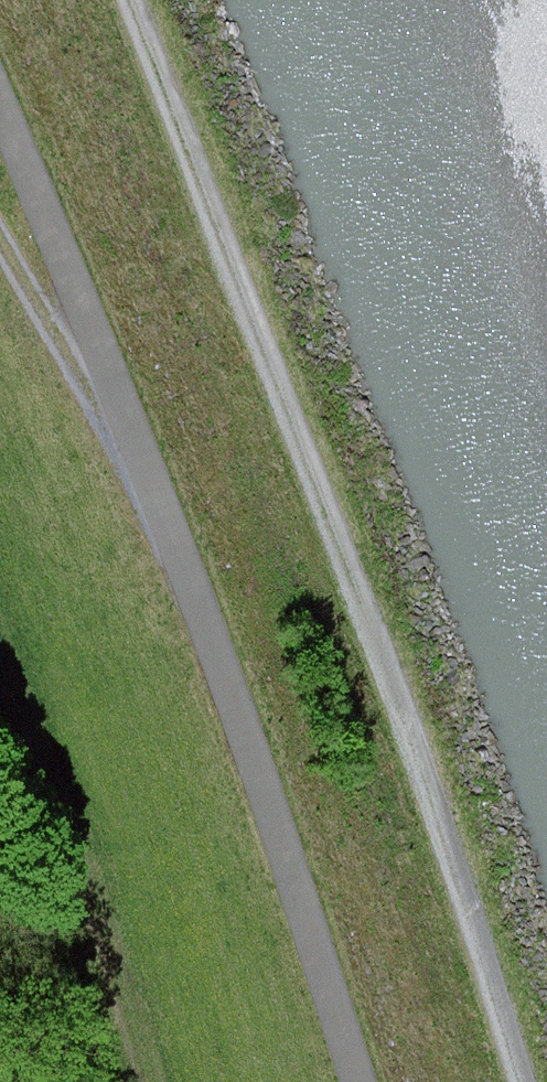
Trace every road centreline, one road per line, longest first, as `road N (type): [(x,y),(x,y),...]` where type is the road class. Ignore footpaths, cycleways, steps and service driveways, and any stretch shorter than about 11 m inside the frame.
road 1 (track): [(129,0),(419,768),(515,1081)]
road 2 (track): [(0,104),(160,493),(355,1081)]
road 3 (track): [(0,218),(160,493)]

